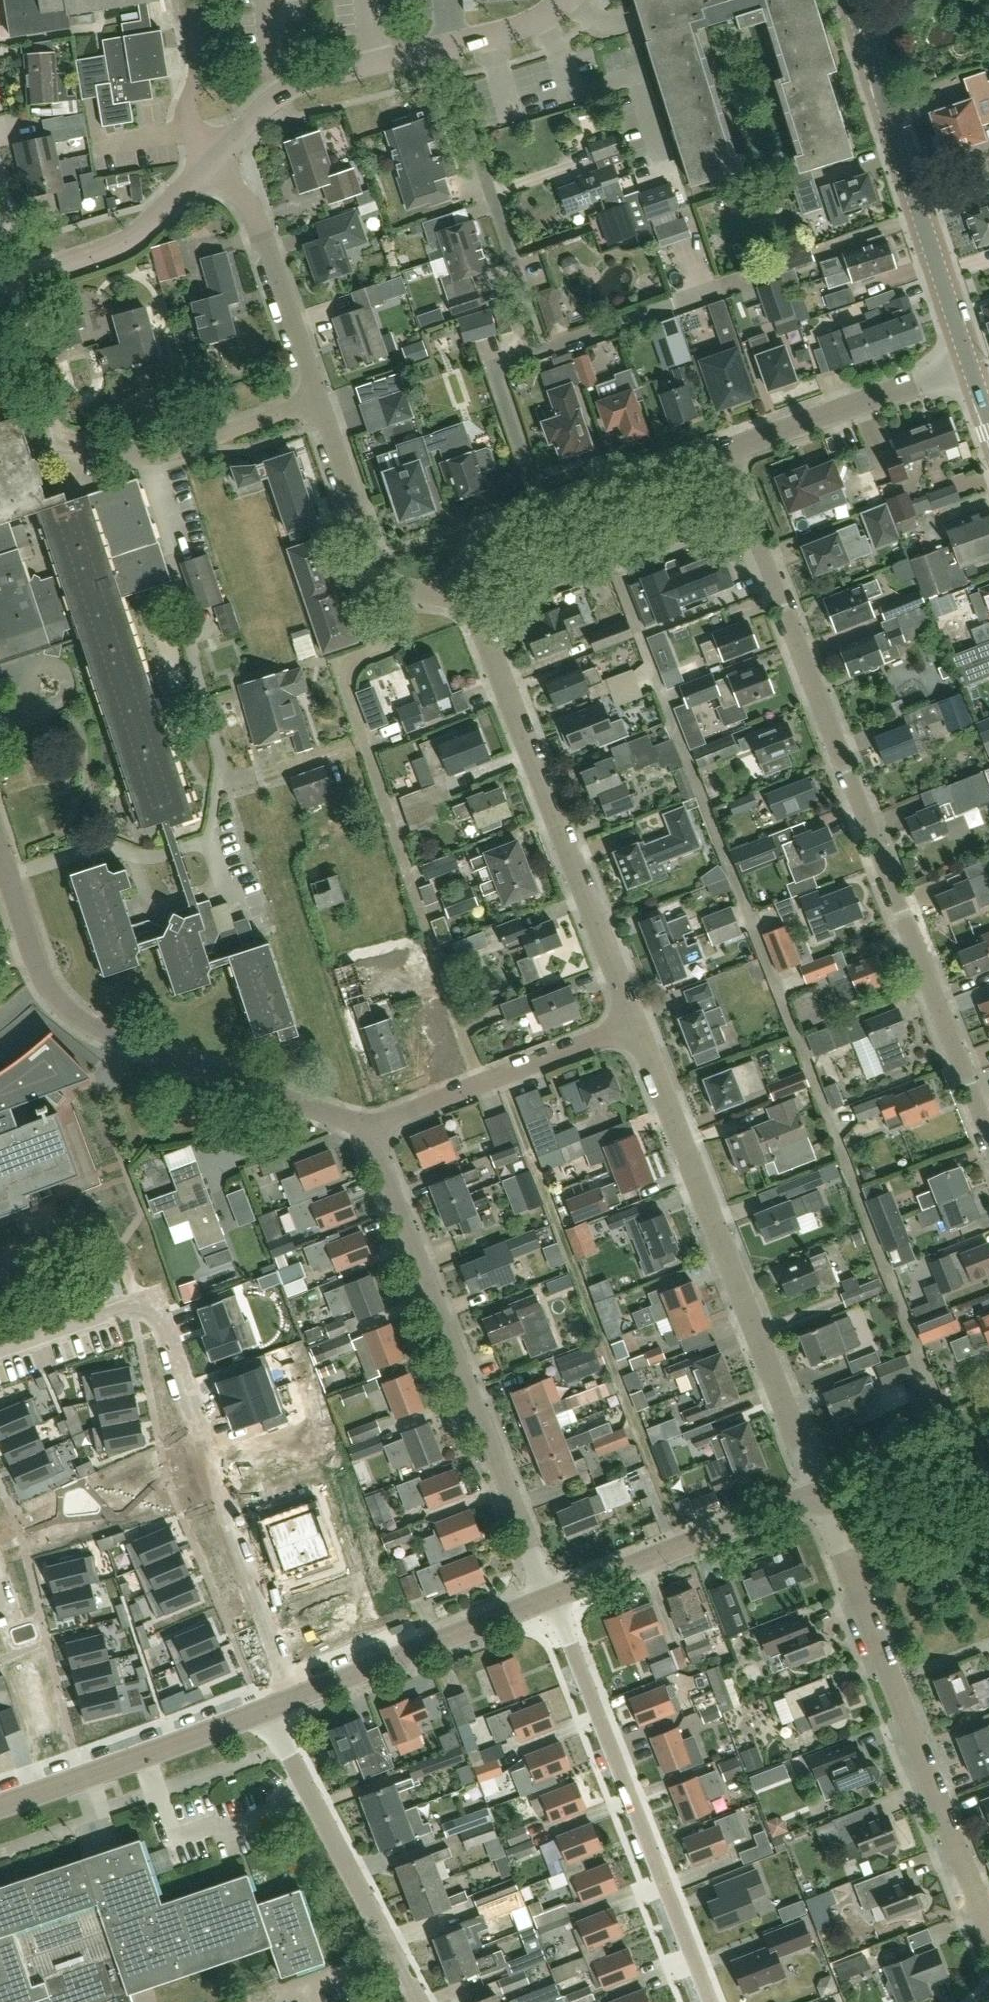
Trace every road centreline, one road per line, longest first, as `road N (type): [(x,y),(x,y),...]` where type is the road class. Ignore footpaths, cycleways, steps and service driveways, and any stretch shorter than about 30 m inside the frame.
road 1 (residential): [(988,1141),(724,450)]
road 2 (residential): [(821,1493),(633,1021)]
road 3 (residential): [(550,1598),(369,1125)]
road 4 (residential): [(0,853),(36,962),(91,1023),(369,1125)]
road 5 (residential): [(988,1929),(821,1493)]
road 6 (residential): [(633,1021),(473,611),(451,596)]
road 7 (residential): [(320,398),(163,456),(62,443),(21,279)]
road 8 (residential): [(550,1598),(710,2001)]
road 9 (residential): [(294,1700),(151,1298)]
road 10 (tertiary): [(970,366),(852,0)]
road 11 (residential): [(420,2001),(266,1711)]
road 12 (residential): [(451,596),(475,544),(491,533),(724,450)]
road 13 (unclassified): [(821,1493),(550,1598)]
road 14 (residential): [(369,1125),(633,1021)]
road 15 (unclassified): [(266,1711),(0,1805)]
road 16 (unclassified): [(550,1598),(294,1700)]
road 17 (residential): [(528,302),(444,46)]
road 18 (residential): [(320,398),(255,216),(210,162)]
road 19 (residential): [(724,450),(970,366)]
road 20 (residential): [(451,596),(403,586),(374,561),(320,398)]
road 21 (residential): [(21,279),(136,232),(210,162)]
road 22 (residential): [(210,162),(283,88),(373,63)]
road 23 (residential): [(210,162),(189,129),(199,55),(188,0)]
road 24 (unclassified): [(988,1521),(821,1493)]
road 25 (residential): [(0,1351),(151,1298)]
road 26 (residential): [(444,46),(529,25),(563,0)]

